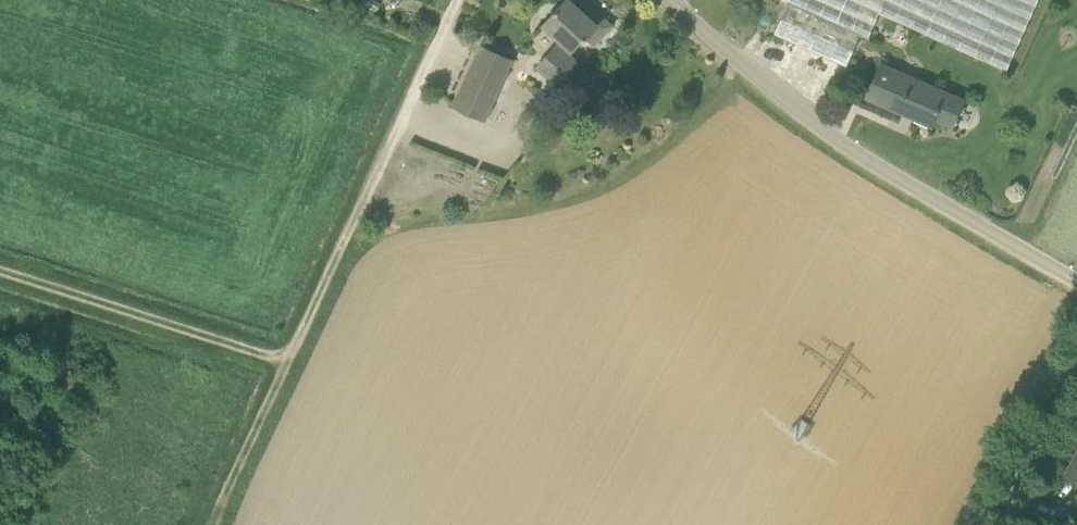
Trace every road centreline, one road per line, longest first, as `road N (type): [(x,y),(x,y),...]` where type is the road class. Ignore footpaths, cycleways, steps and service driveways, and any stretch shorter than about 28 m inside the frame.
road 1 (unclassified): [(1076,281),(871,162),(782,99),(671,0)]
road 2 (track): [(289,362),(458,0)]
road 3 (track): [(289,362),(0,272)]
road 4 (track): [(211,524),(289,362)]

